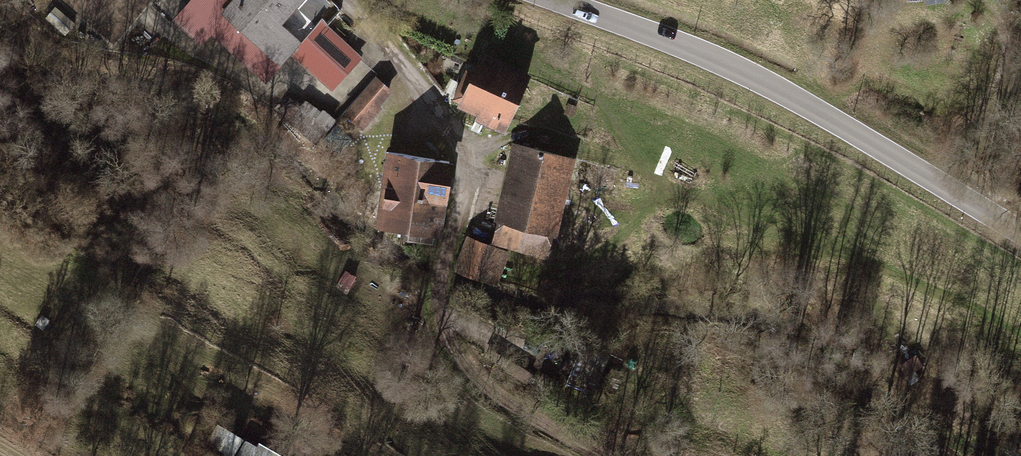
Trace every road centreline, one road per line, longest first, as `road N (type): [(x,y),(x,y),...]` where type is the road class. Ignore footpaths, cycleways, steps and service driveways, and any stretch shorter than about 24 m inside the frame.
road 1 (tertiary): [(562,0),(767,82),(1020,231)]
road 2 (track): [(612,455),(505,402),(464,350),(437,288)]

